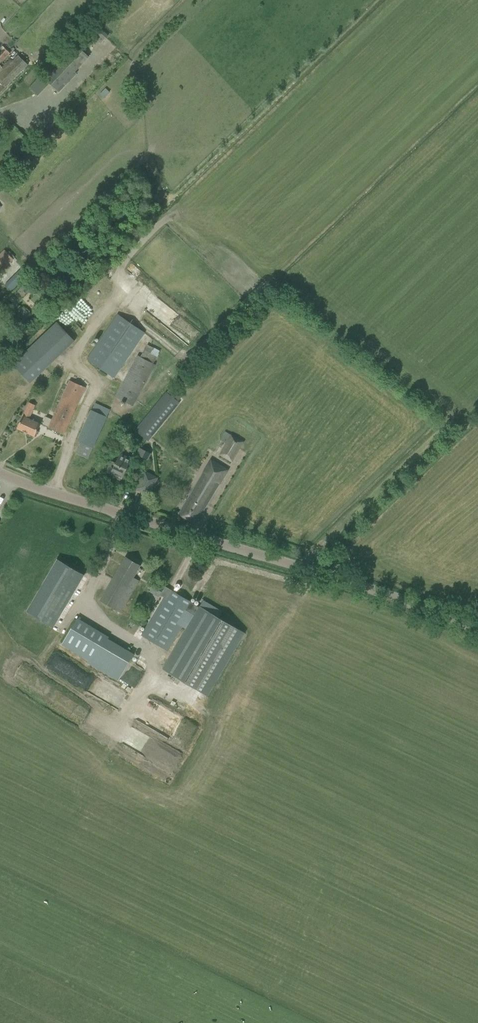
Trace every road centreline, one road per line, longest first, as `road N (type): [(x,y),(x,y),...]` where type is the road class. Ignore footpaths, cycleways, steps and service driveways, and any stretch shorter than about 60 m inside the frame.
road 1 (unclassified): [(477,629),(370,584),(0,468)]
road 2 (track): [(477,76),(184,354),(116,303)]

